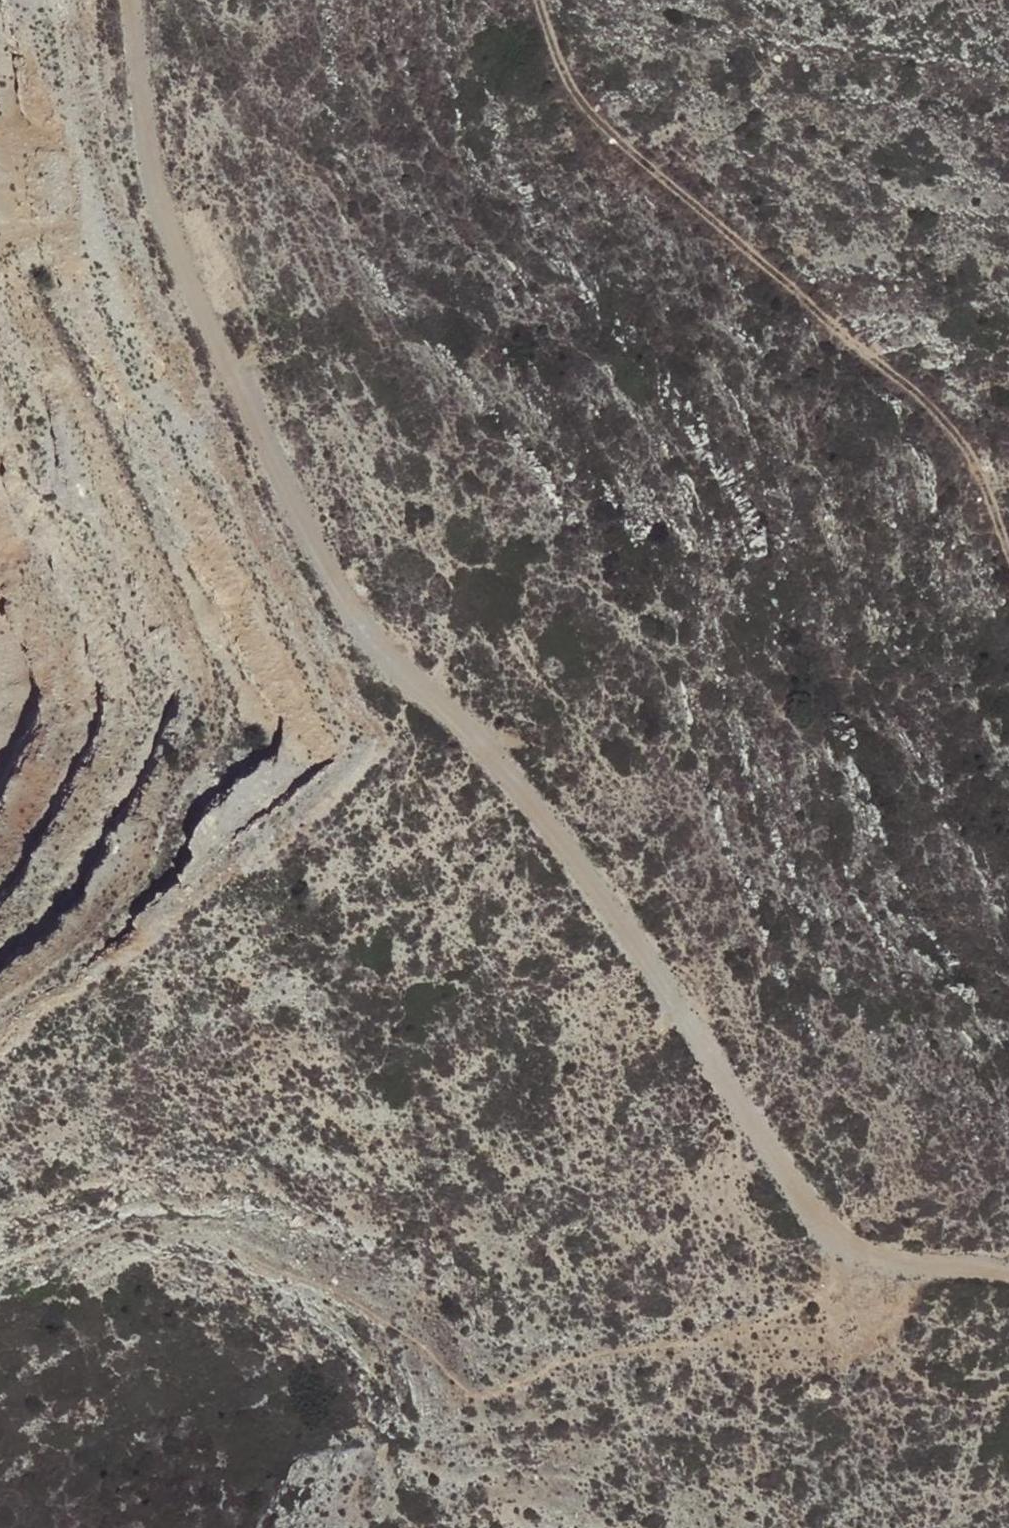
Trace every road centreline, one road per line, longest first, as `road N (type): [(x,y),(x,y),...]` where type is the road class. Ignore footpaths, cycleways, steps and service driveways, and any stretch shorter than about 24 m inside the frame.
road 1 (track): [(1008,1274),(854,1248),(477,730),(354,619),(148,176),(128,0)]
road 2 (track): [(1008,554),(965,442),(588,113),(549,0)]

